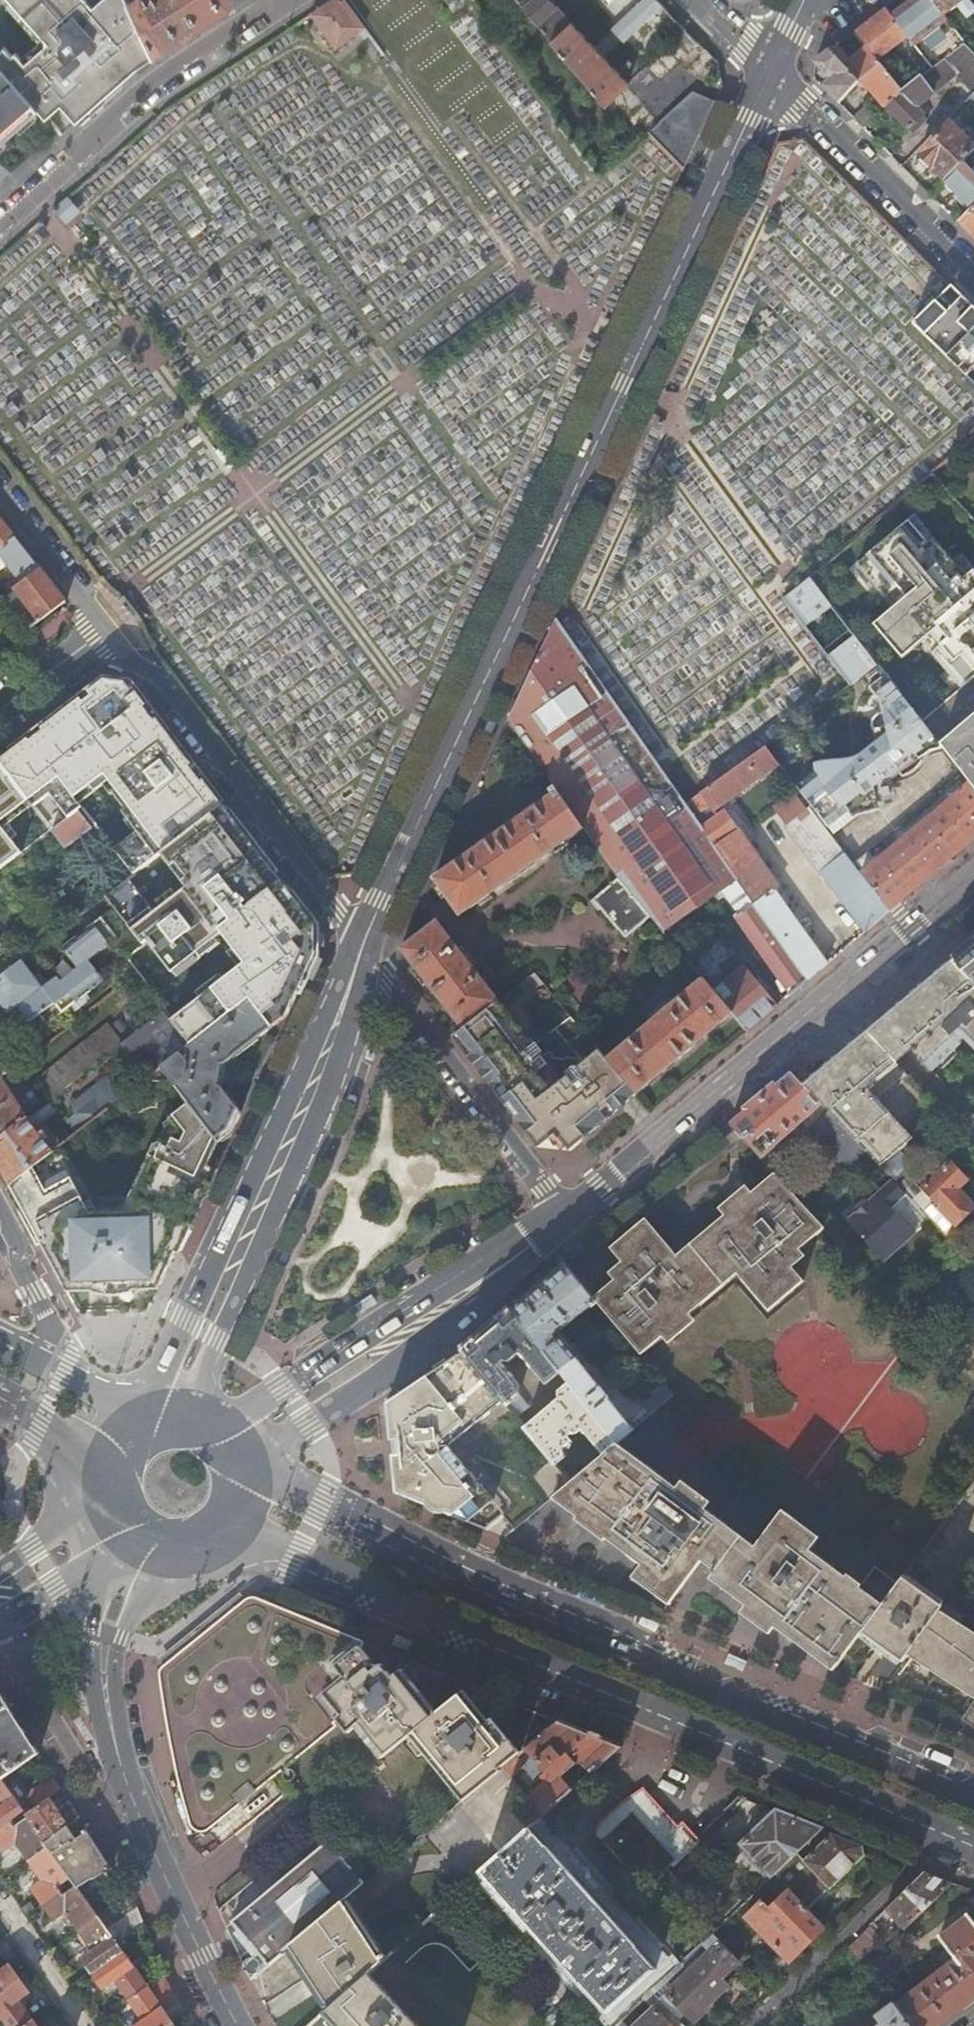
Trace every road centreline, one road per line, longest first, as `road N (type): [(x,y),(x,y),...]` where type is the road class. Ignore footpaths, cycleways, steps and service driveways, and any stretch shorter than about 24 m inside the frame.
road 1 (secondary): [(775,72),(355,948)]
road 2 (secondary): [(973,1784),(253,1478)]
road 3 (secondary): [(238,1532),(942,1829)]
road 4 (secondary): [(569,1216),(973,874)]
road 5 (secondary): [(355,948),(143,1419)]
road 6 (secondary): [(205,1416),(211,1367),(360,1023),(355,948)]
road 7 (residential): [(105,623),(355,948)]
road 8 (secondary): [(249,1459),(530,1268),(569,1216)]
road 9 (secondary): [(569,1216),(521,1236),(226,1429)]
road 10 (residential): [(277,8),(175,76),(0,232)]
road 11 (residential): [(355,948),(569,1216)]
road 12 (tertiary): [(148,1832),(118,1677),(133,1608),(161,1559)]
road 13 (residential): [(973,271),(775,72)]
road 14 (residential): [(942,1829),(748,2025)]
road 15 (tertiary): [(126,1540),(98,1605),(94,1647),(95,1693),(124,1800)]
road 16 (tertiary): [(237,2025),(148,1832)]
road 17 (residential): [(0,1658),(77,1778),(124,1800)]
road 18 (residential): [(0,489),(105,623)]
road 19 (residential): [(0,1889),(94,2025)]
road 20 (residential): [(66,1369),(38,1291),(0,1222)]
road 21 (secondary): [(0,1621),(59,1590),(126,1540)]
road 22 (residential): [(0,707),(105,623)]
road 23 (secondary): [(104,1497),(0,1571)]
road 24 (secondary): [(0,1396),(105,1467)]

